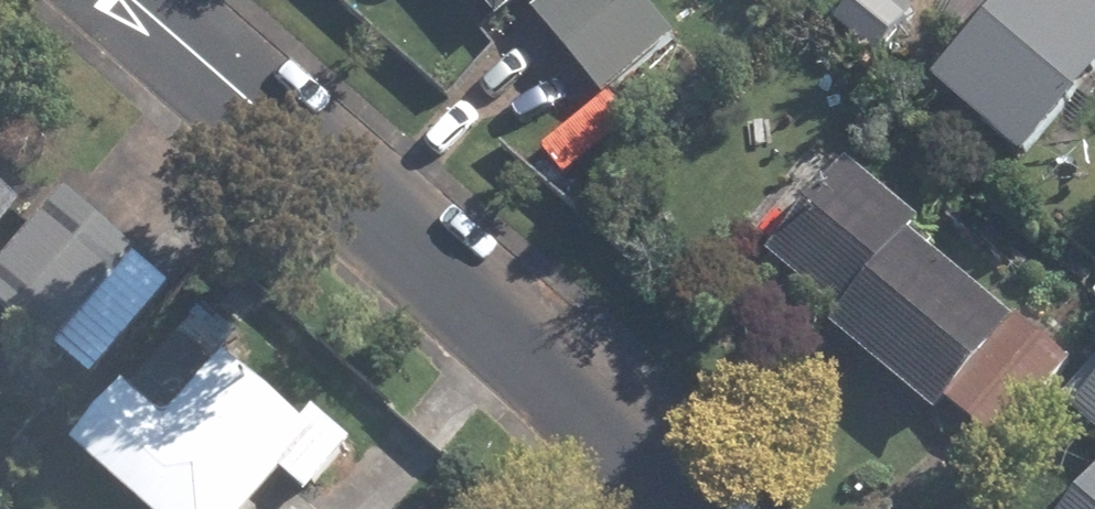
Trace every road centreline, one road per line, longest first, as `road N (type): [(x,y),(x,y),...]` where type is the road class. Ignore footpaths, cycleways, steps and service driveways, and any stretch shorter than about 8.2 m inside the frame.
road 1 (residential): [(136,0),(713,508)]

